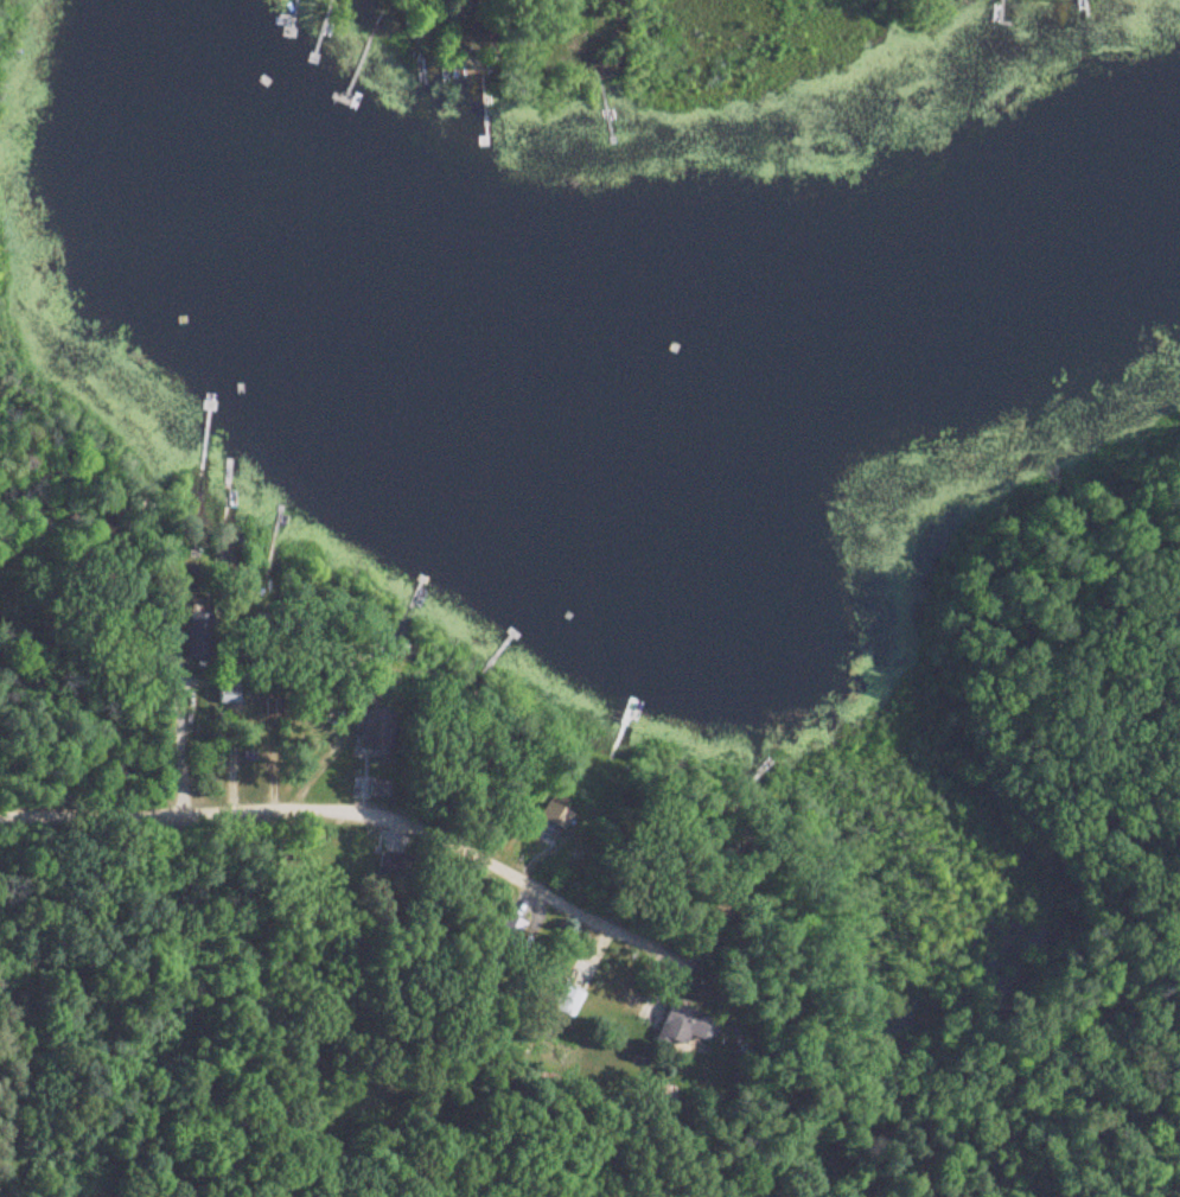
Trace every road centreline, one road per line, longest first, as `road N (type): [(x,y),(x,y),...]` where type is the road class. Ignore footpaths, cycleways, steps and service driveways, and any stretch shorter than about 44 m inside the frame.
road 1 (residential): [(0,780),(63,770),(363,784),(416,797),(672,923),(733,968)]

